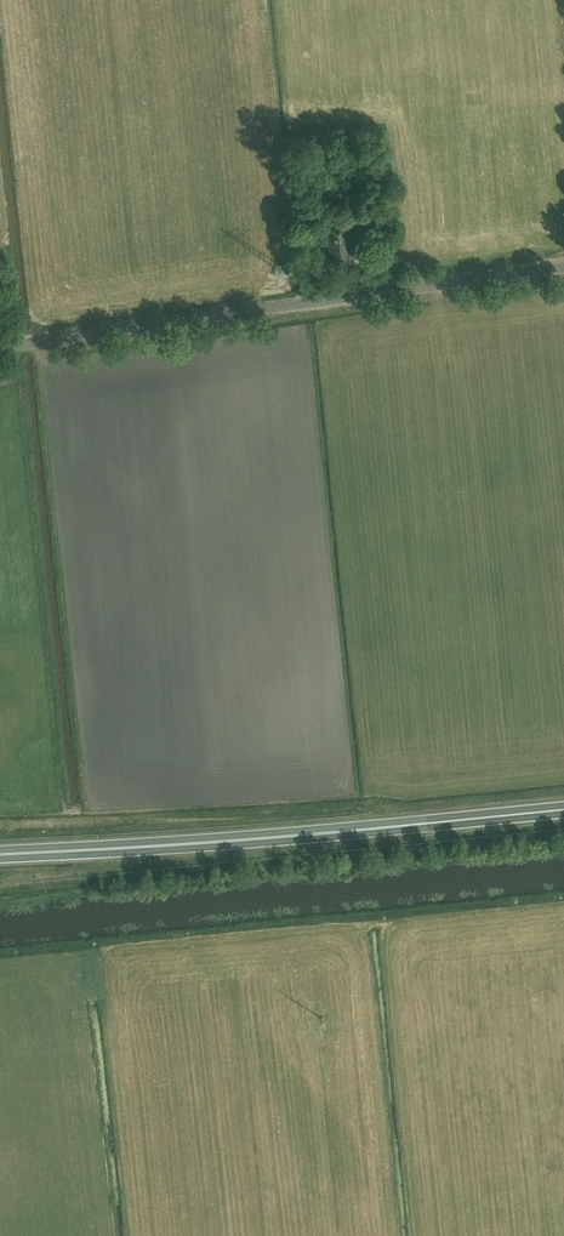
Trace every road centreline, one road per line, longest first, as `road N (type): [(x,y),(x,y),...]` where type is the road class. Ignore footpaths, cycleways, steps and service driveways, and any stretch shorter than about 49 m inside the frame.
road 1 (unclassified): [(0,346),(563,267)]
road 2 (trunk): [(0,852),(563,809)]

